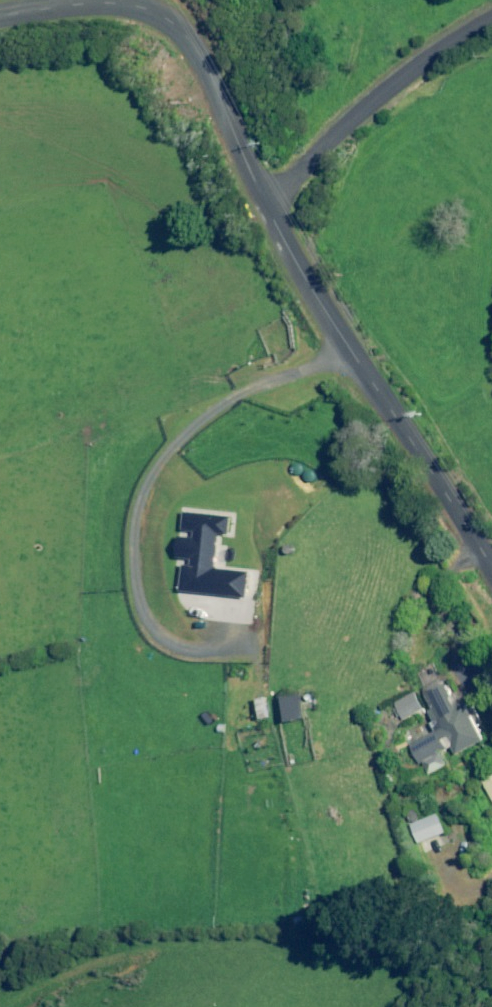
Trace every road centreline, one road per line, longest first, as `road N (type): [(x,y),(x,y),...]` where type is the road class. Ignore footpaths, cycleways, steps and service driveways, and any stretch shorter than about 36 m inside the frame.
road 1 (unclassified): [(491,574),(268,206)]
road 2 (unclassified): [(268,206),(187,46),(157,12),(87,3),(0,16)]
road 3 (unclassified): [(268,206),(391,85),(491,17)]

